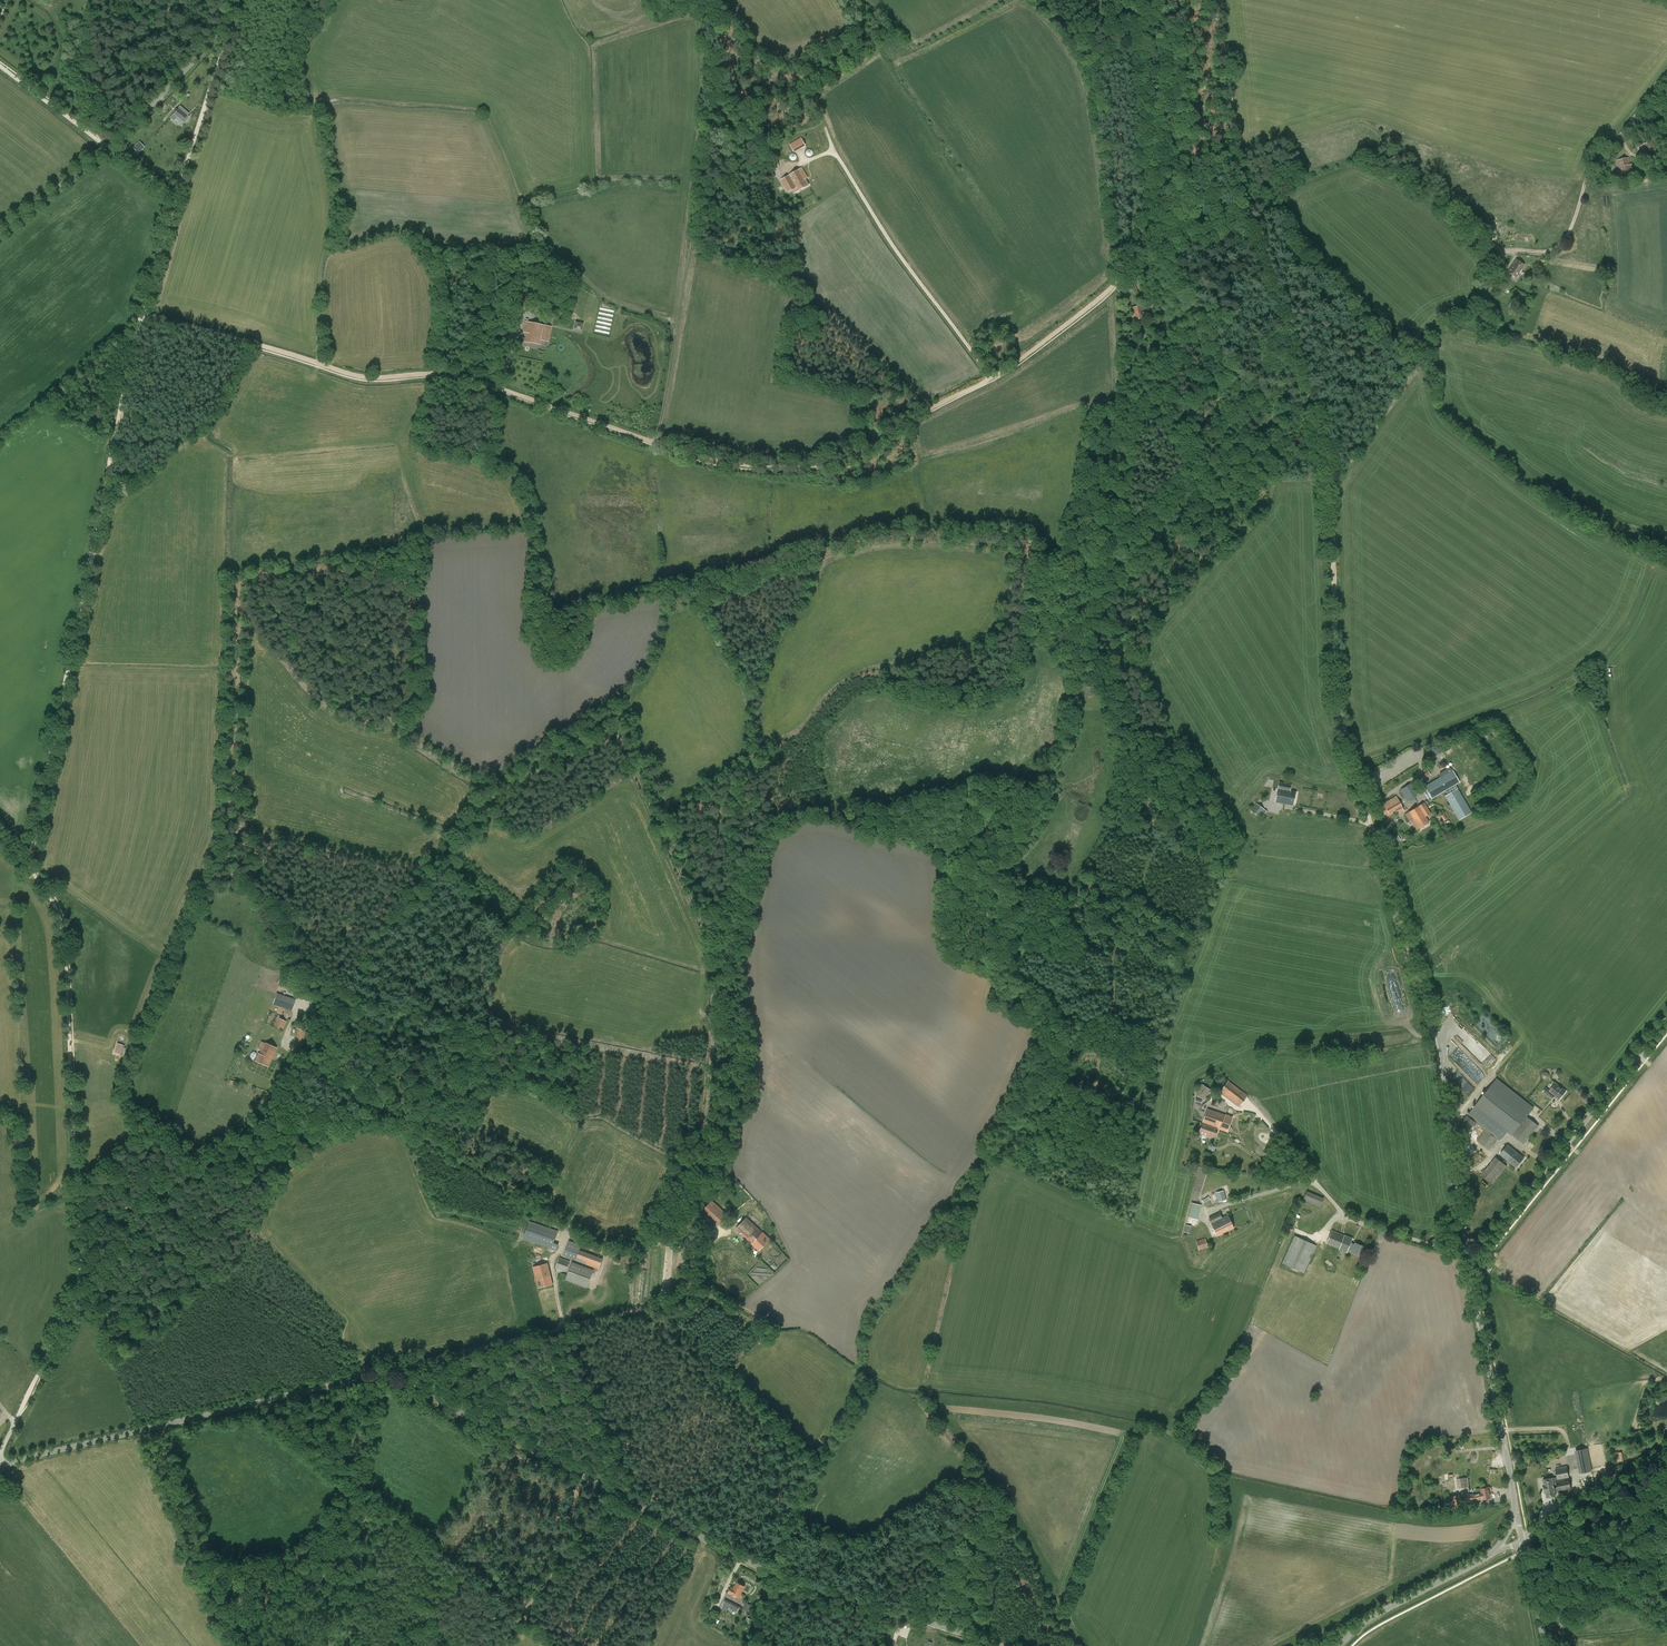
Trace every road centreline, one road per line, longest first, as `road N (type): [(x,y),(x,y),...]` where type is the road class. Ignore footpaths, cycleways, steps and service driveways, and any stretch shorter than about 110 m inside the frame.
road 1 (track): [(1237,151),(1190,190),(1113,286),(1023,357),(864,452),(830,463),(712,460),(465,376),(364,377),(141,313)]
road 2 (track): [(19,1414),(81,1271),(65,939),(57,907),(29,865),(141,313)]
road 3 (tertiary): [(1002,1645),(768,1572),(376,1374),(1,1468)]
road 4 (track): [(303,1061),(348,983),(495,794),(617,728),(717,961),(700,1197),(680,1236),(692,1257)]
road 5 (track): [(1365,803),(1337,700),(1325,443),(1245,208),(1217,0)]
road 6 (unclassified): [(1466,1240),(1437,1049),(1365,803)]
road 7 (track): [(304,1059),(579,1241),(611,1251),(680,1238)]
road 8 (track): [(376,1374),(675,1300),(690,1287),(692,1257),(718,1238)]
road 9 (unclassified): [(0,236),(161,94),(238,0)]
road 10 (track): [(1330,479),(1275,480),(1266,508),(1101,691)]
road 11 (track): [(78,1200),(115,1214),(202,1168),(282,1098),(303,1061),(286,1039)]
road 12 (secondary): [(1483,1245),(1666,1019)]
road 13 (track): [(534,245),(605,299),(672,324),(655,442)]
road 14 (secondary): [(1515,1501),(1473,1257)]
road 15 (track): [(717,961),(753,755)]
road 16 (track): [(834,152),(811,92),(873,47),(839,0)]
road 17 (track): [(177,195),(235,9)]
road 18 (track): [(616,1493),(496,1645)]
road 19 (track): [(1226,1372),(1234,1372),(1310,1272),(1328,1228)]
road 20 (secondary): [(1338,1645),(1372,1616),(1492,1553)]
road 21 (track): [(623,1494),(618,1462),(564,1327)]
road 22 (unclassified): [(1522,1540),(1666,1466)]
road 23 (track): [(0,65),(108,146)]
road 24 (track): [(1537,1610),(1569,1617),(1606,1600),(1666,1598)]

